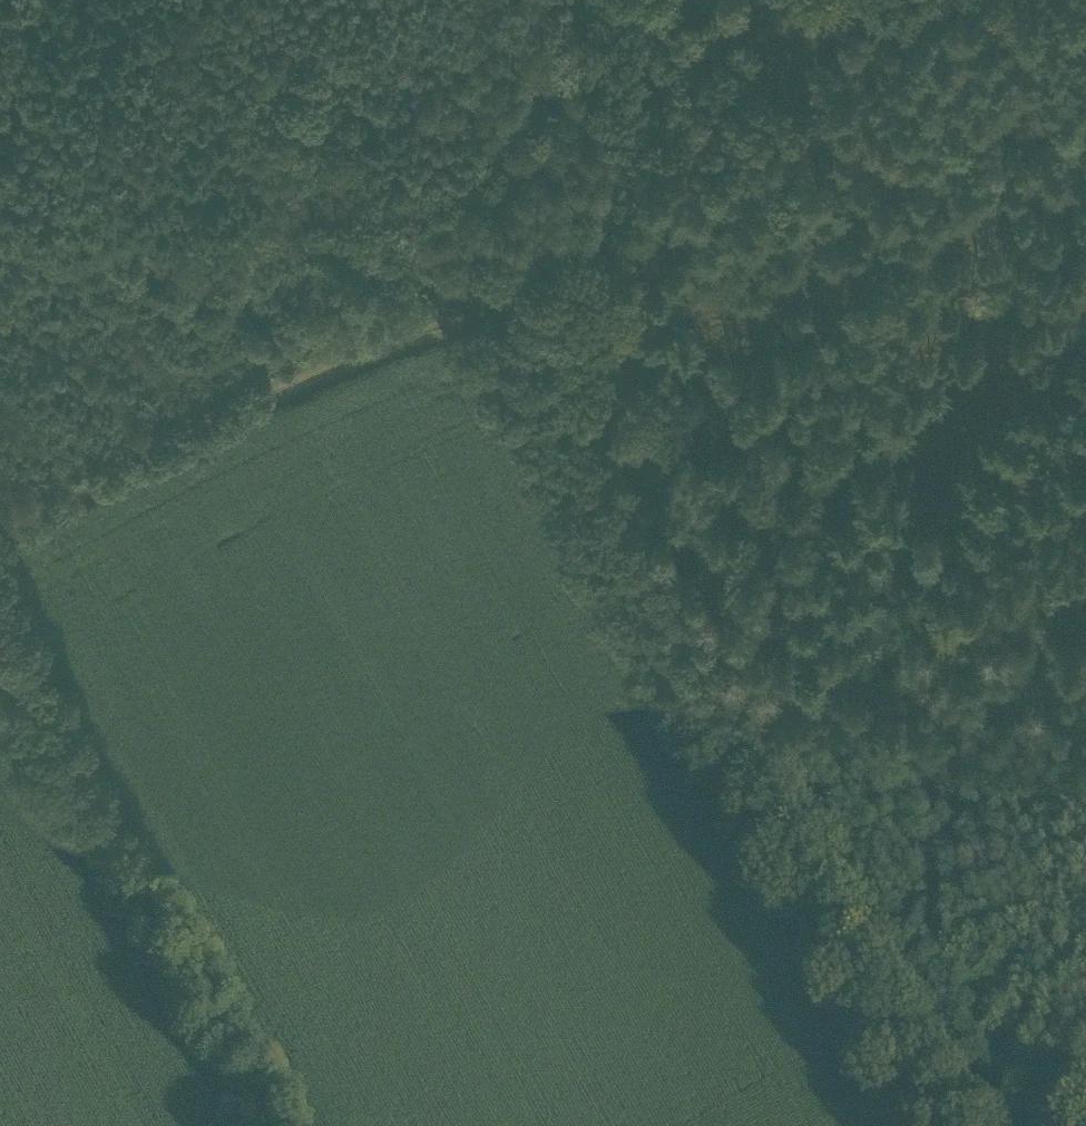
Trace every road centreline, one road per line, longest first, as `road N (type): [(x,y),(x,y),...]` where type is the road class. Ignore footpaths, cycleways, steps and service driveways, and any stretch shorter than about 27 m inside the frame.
road 1 (track): [(0,535),(327,349),(429,317)]
road 2 (track): [(0,748),(224,1125)]

